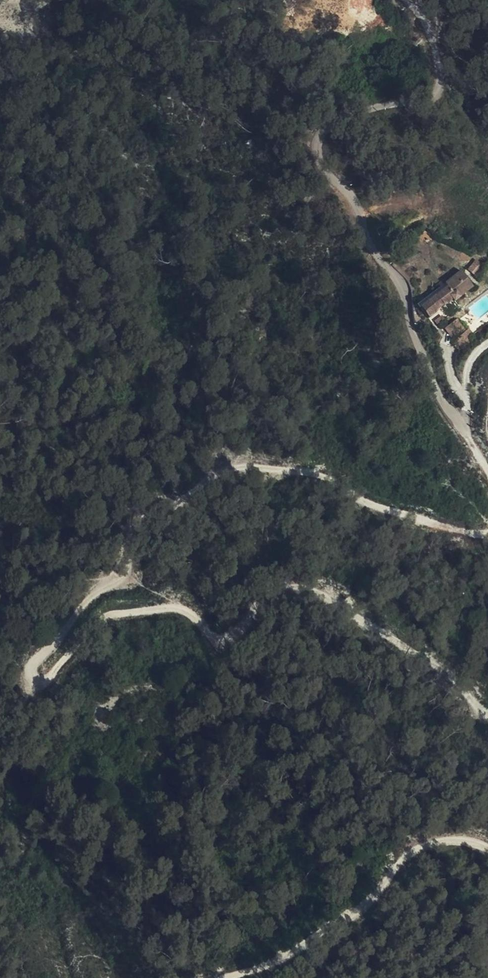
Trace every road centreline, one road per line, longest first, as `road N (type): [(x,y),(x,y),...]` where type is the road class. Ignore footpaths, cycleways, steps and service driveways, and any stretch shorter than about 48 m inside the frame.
road 1 (track): [(487,709),(396,638),(315,590),(268,603),(223,645),(177,610),(107,619),(44,683),(33,672),(94,597),(126,578),(150,519),(218,474),(246,468),(314,477),(414,516),(487,530)]
road 2 (track): [(229,977),(319,937),(431,845),(455,840),(487,849)]

